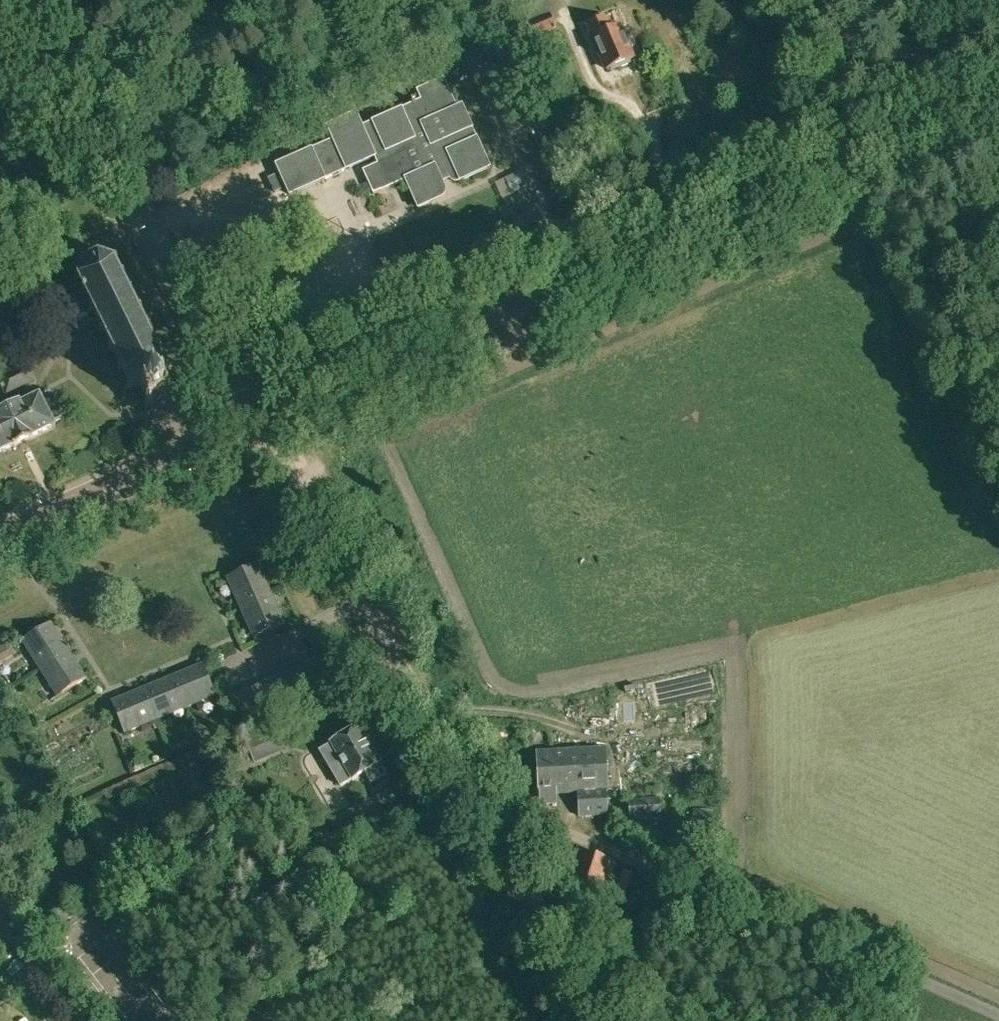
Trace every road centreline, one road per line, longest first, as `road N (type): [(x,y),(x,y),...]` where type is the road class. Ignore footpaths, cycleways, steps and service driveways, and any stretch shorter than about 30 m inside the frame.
road 1 (tertiary): [(255,419),(998,94)]
road 2 (unclassified): [(485,804),(998,1014)]
road 3 (unclassified): [(255,419),(52,69),(35,0)]
road 4 (residential): [(485,804),(255,419)]
road 5 (tertiary): [(0,532),(255,419)]
road 6 (track): [(547,914),(485,804)]
road 7 (track): [(610,1020),(547,914)]

